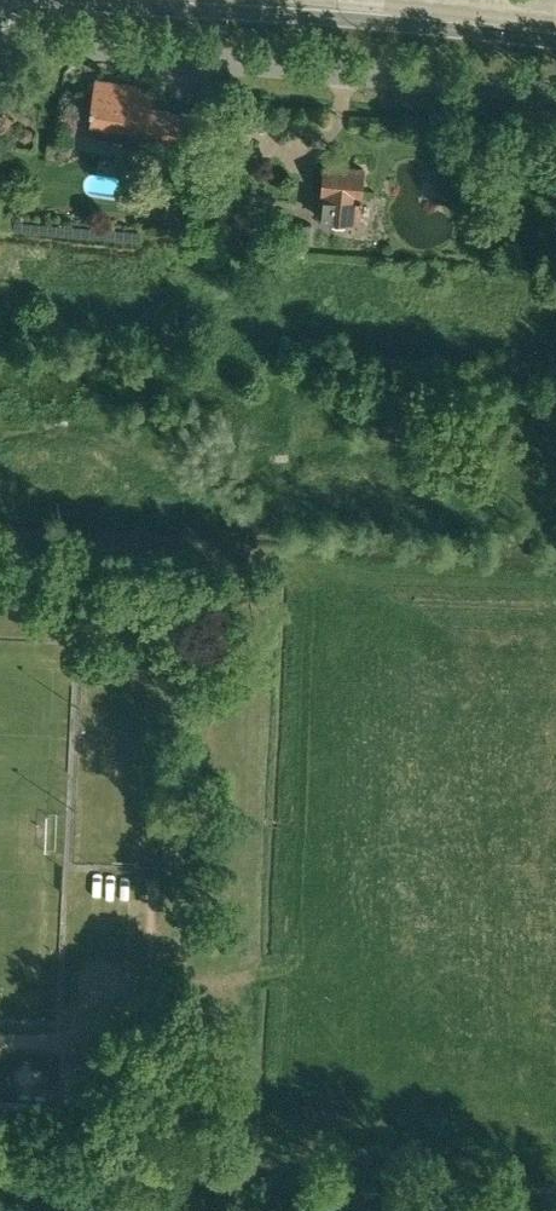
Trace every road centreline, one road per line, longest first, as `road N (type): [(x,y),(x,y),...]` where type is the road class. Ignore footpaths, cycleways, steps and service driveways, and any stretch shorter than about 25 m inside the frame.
road 1 (unclassified): [(22,44),(555,93)]
road 2 (primary): [(115,6),(555,41)]

